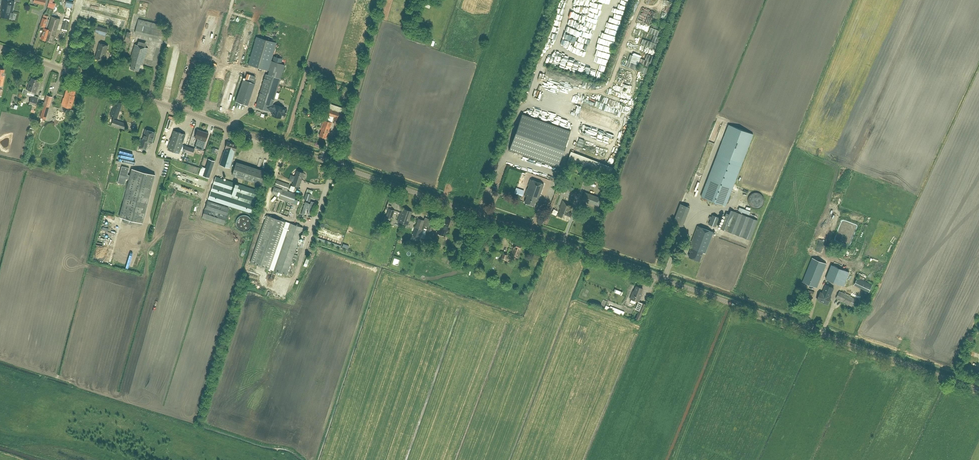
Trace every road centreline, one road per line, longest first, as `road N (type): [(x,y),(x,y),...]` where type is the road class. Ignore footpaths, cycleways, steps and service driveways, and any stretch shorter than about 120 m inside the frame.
road 1 (tertiary): [(978,390),(0,48)]
road 2 (track): [(199,117),(232,0)]

